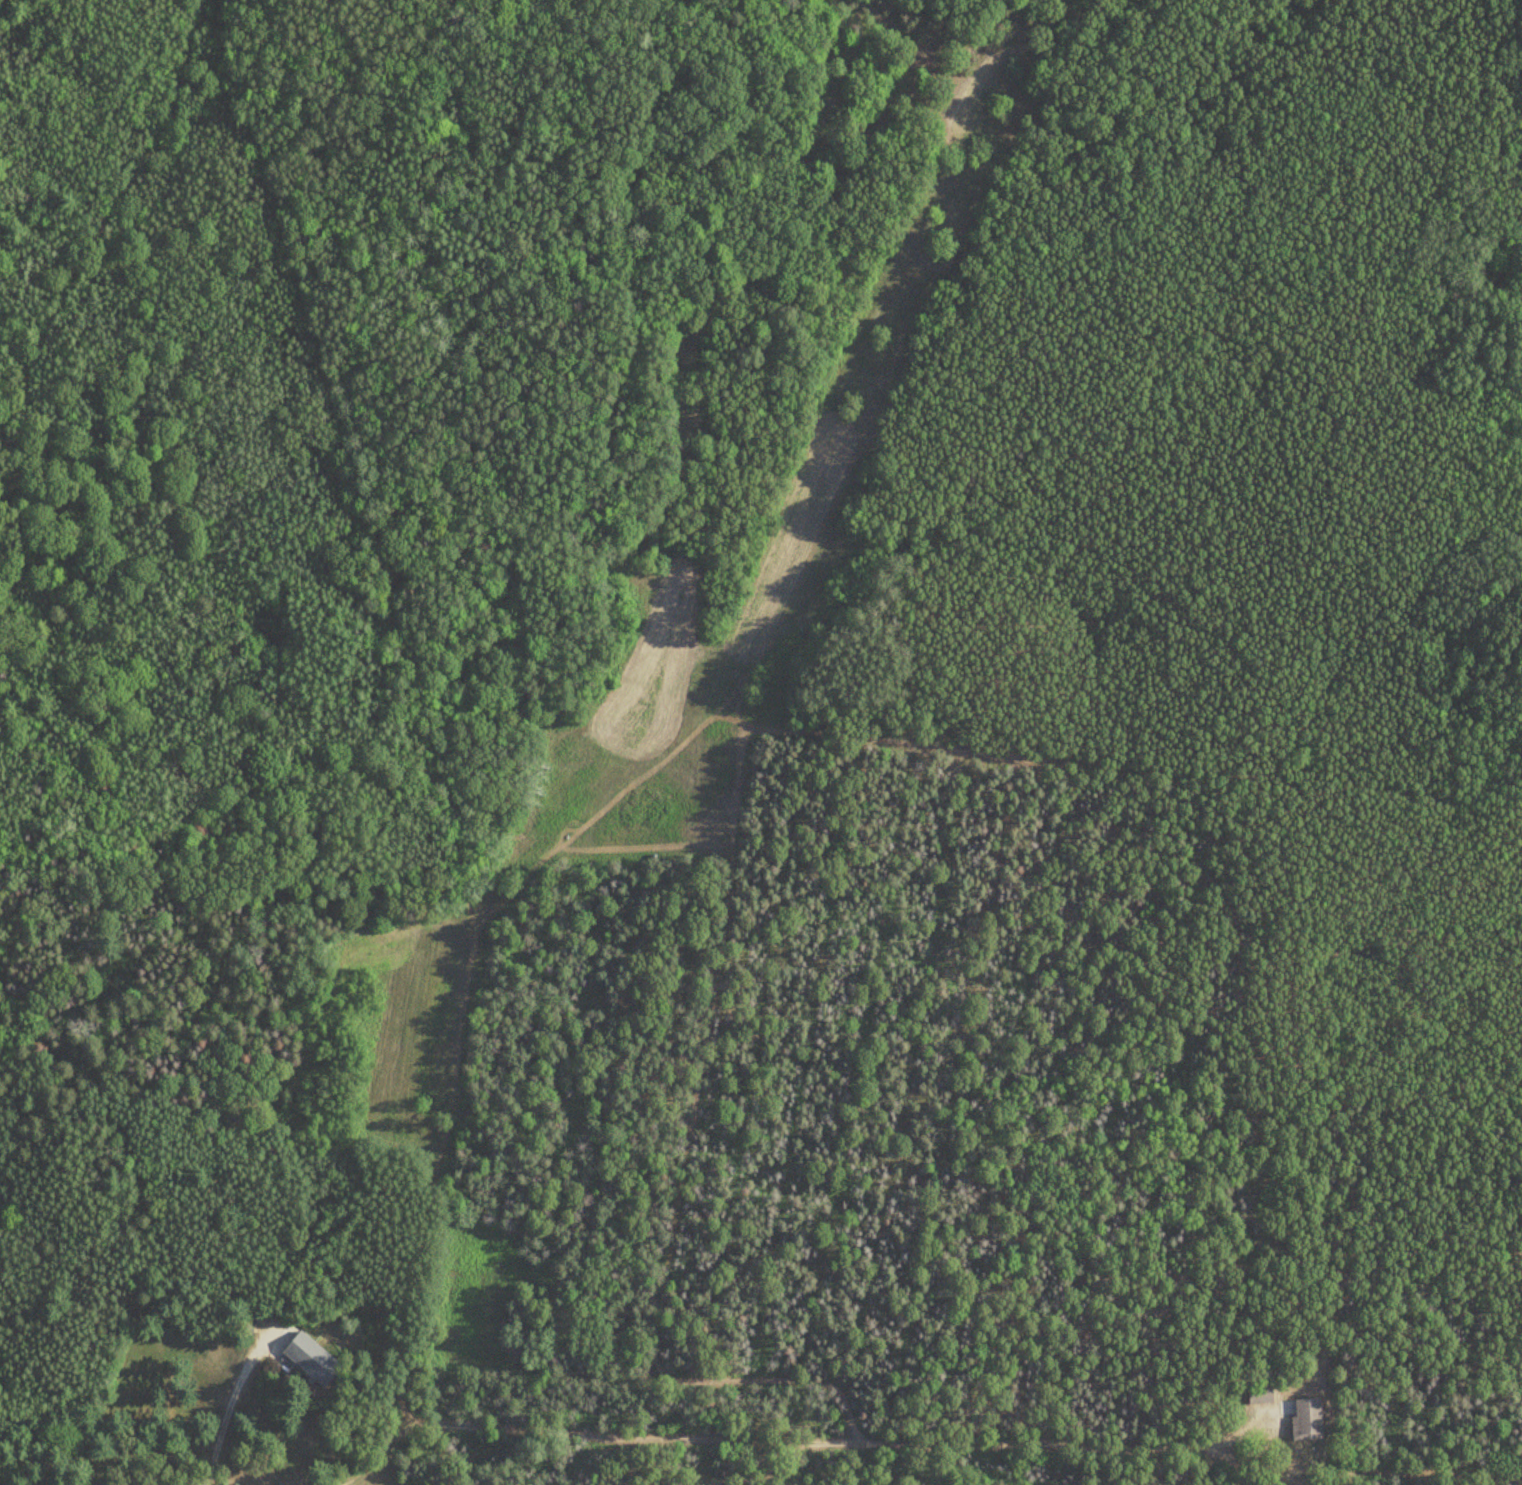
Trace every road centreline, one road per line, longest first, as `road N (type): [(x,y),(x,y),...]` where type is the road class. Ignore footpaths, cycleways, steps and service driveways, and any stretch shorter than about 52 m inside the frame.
road 1 (residential): [(0,446),(88,260),(169,128),(199,0)]

